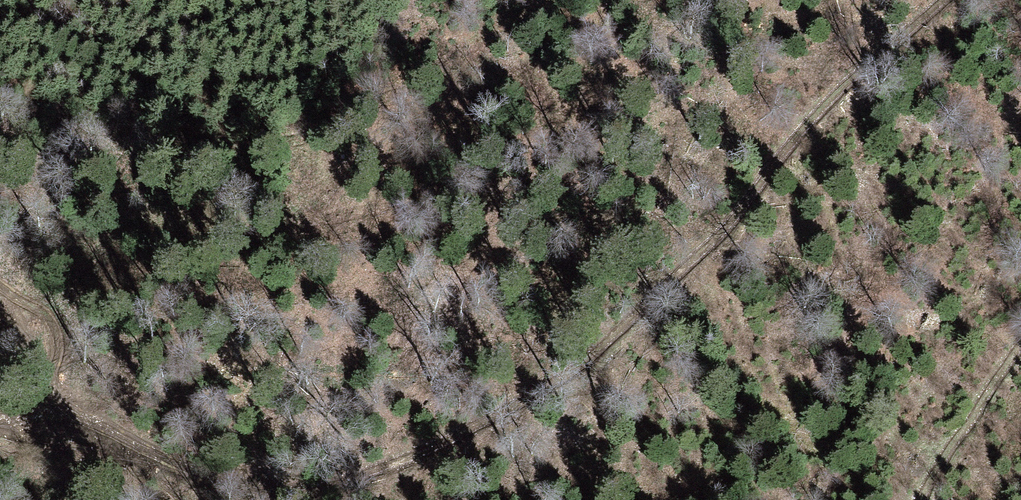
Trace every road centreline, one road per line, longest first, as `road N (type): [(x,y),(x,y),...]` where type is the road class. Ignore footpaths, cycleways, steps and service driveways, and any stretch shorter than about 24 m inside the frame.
road 1 (track): [(918,0),(646,307),(571,373),(416,459),(245,476)]
road 2 (track): [(0,432),(72,418),(328,499)]
road 3 (track): [(924,499),(1020,347)]

